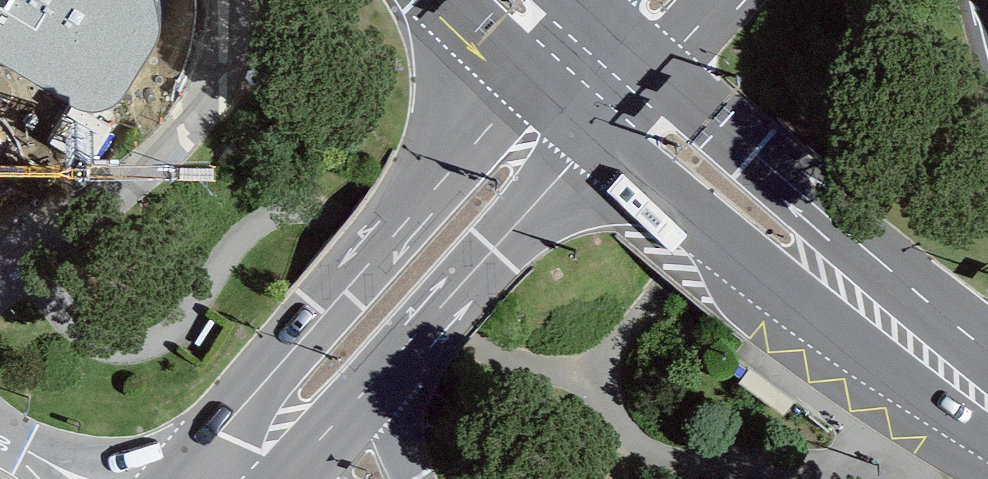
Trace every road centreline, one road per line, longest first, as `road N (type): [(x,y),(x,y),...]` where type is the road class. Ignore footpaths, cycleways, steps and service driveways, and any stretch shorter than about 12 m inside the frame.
road 1 (secondary): [(601,76),(554,94),(462,156),(177,478)]
road 2 (primary): [(601,76),(622,134),(650,176),(777,290),(987,438)]
road 3 (primary): [(987,356),(921,308),(704,114),(665,91),(601,76)]
road 4 (residential): [(0,297),(197,117),(231,33),(229,0)]
road 5 (secondary): [(374,383),(566,164),(601,76)]
road 6 (primary): [(451,0),(601,76)]
road 7 (secondary): [(601,76),(688,30),(717,0)]
road 8 (secondary): [(283,478),(374,383)]

